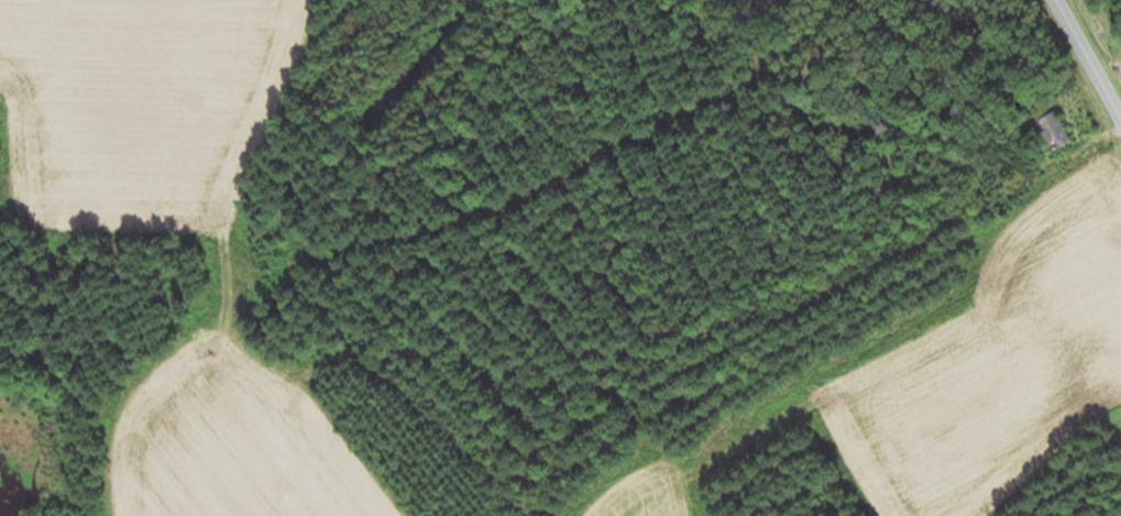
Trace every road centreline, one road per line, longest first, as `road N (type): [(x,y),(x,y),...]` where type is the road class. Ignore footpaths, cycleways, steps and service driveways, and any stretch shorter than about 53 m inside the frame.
road 1 (tertiary): [(1120,122),(1054,0)]

